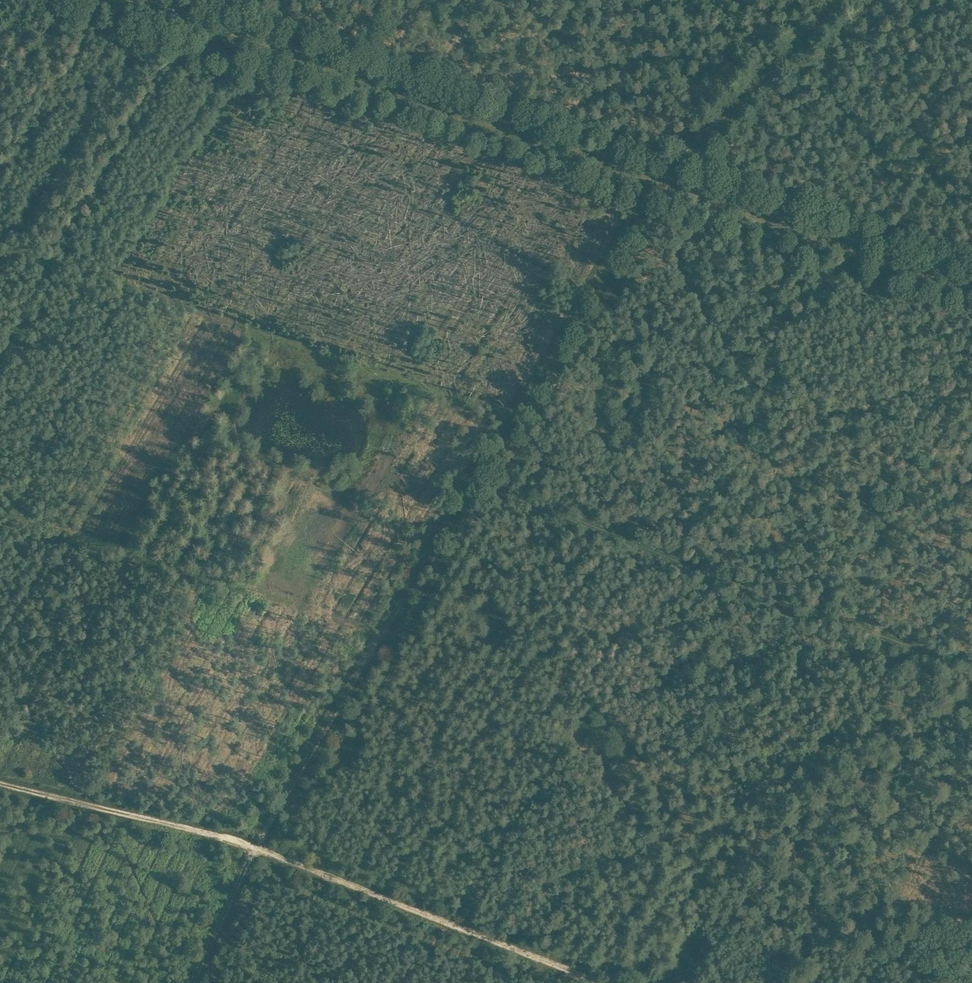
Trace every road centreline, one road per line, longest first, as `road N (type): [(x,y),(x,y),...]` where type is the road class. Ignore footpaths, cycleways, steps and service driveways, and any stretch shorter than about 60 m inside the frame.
road 1 (track): [(193,982),(257,849),(669,172),(843,0)]
road 2 (track): [(141,0),(971,286)]
road 3 (track): [(0,786),(257,849),(603,982)]
road 4 (track): [(971,672),(481,475)]

